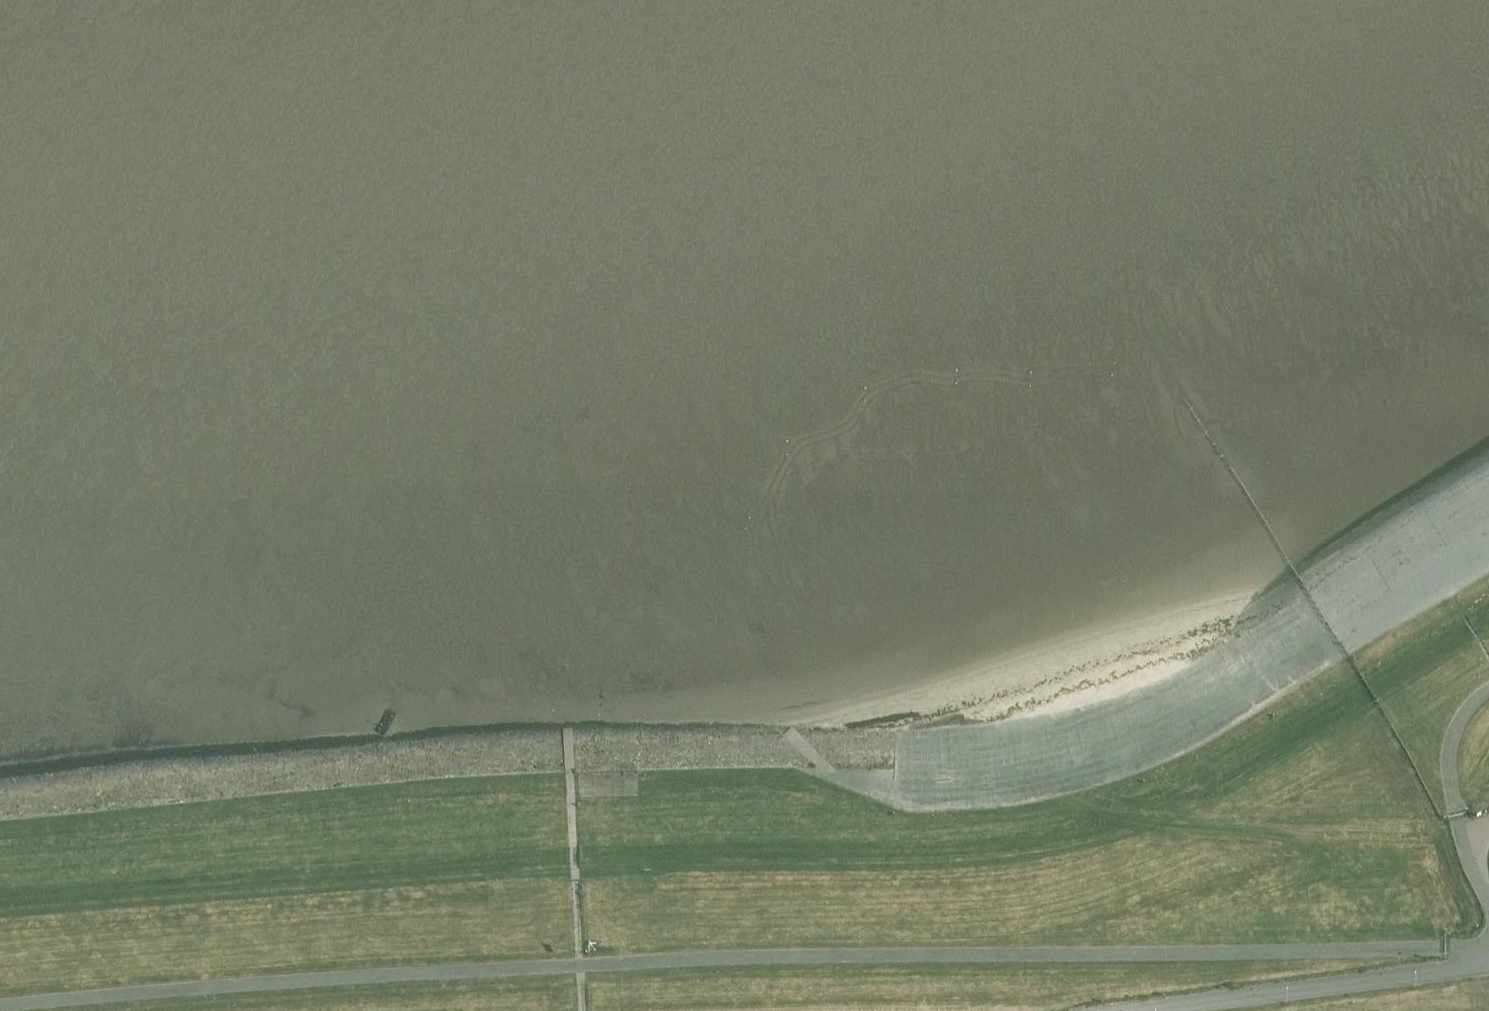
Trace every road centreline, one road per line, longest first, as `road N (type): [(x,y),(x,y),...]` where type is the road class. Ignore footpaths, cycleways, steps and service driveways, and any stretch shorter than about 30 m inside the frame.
road 1 (residential): [(1142,1010),(1455,970),(1488,957)]

